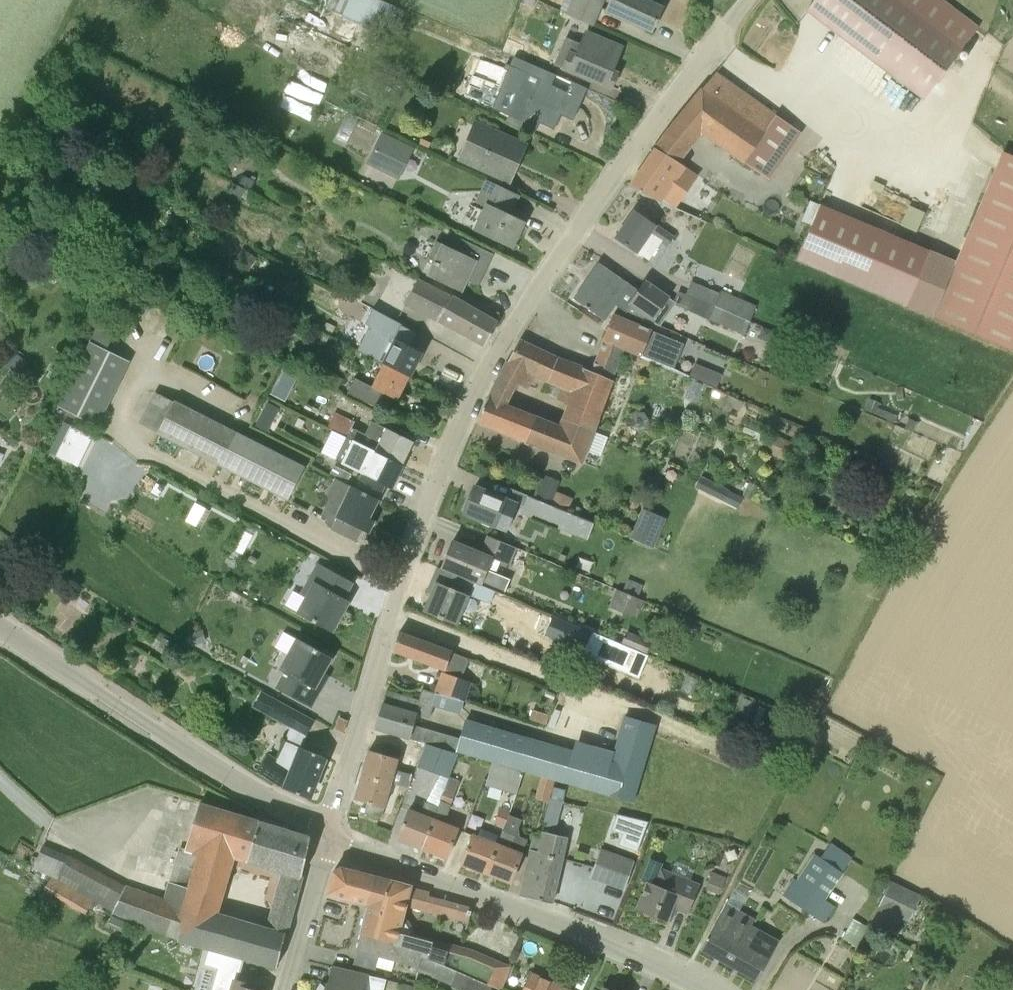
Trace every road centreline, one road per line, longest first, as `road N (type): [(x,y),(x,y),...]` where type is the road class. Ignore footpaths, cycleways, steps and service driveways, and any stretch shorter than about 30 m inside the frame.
road 1 (residential): [(330,822),(410,557),(463,417),(548,269),(721,32)]
road 2 (tertiary): [(713,989),(636,954),(326,841)]
road 3 (tertiary): [(330,822),(230,777),(0,627)]
road 4 (residential): [(286,989),(326,841)]

